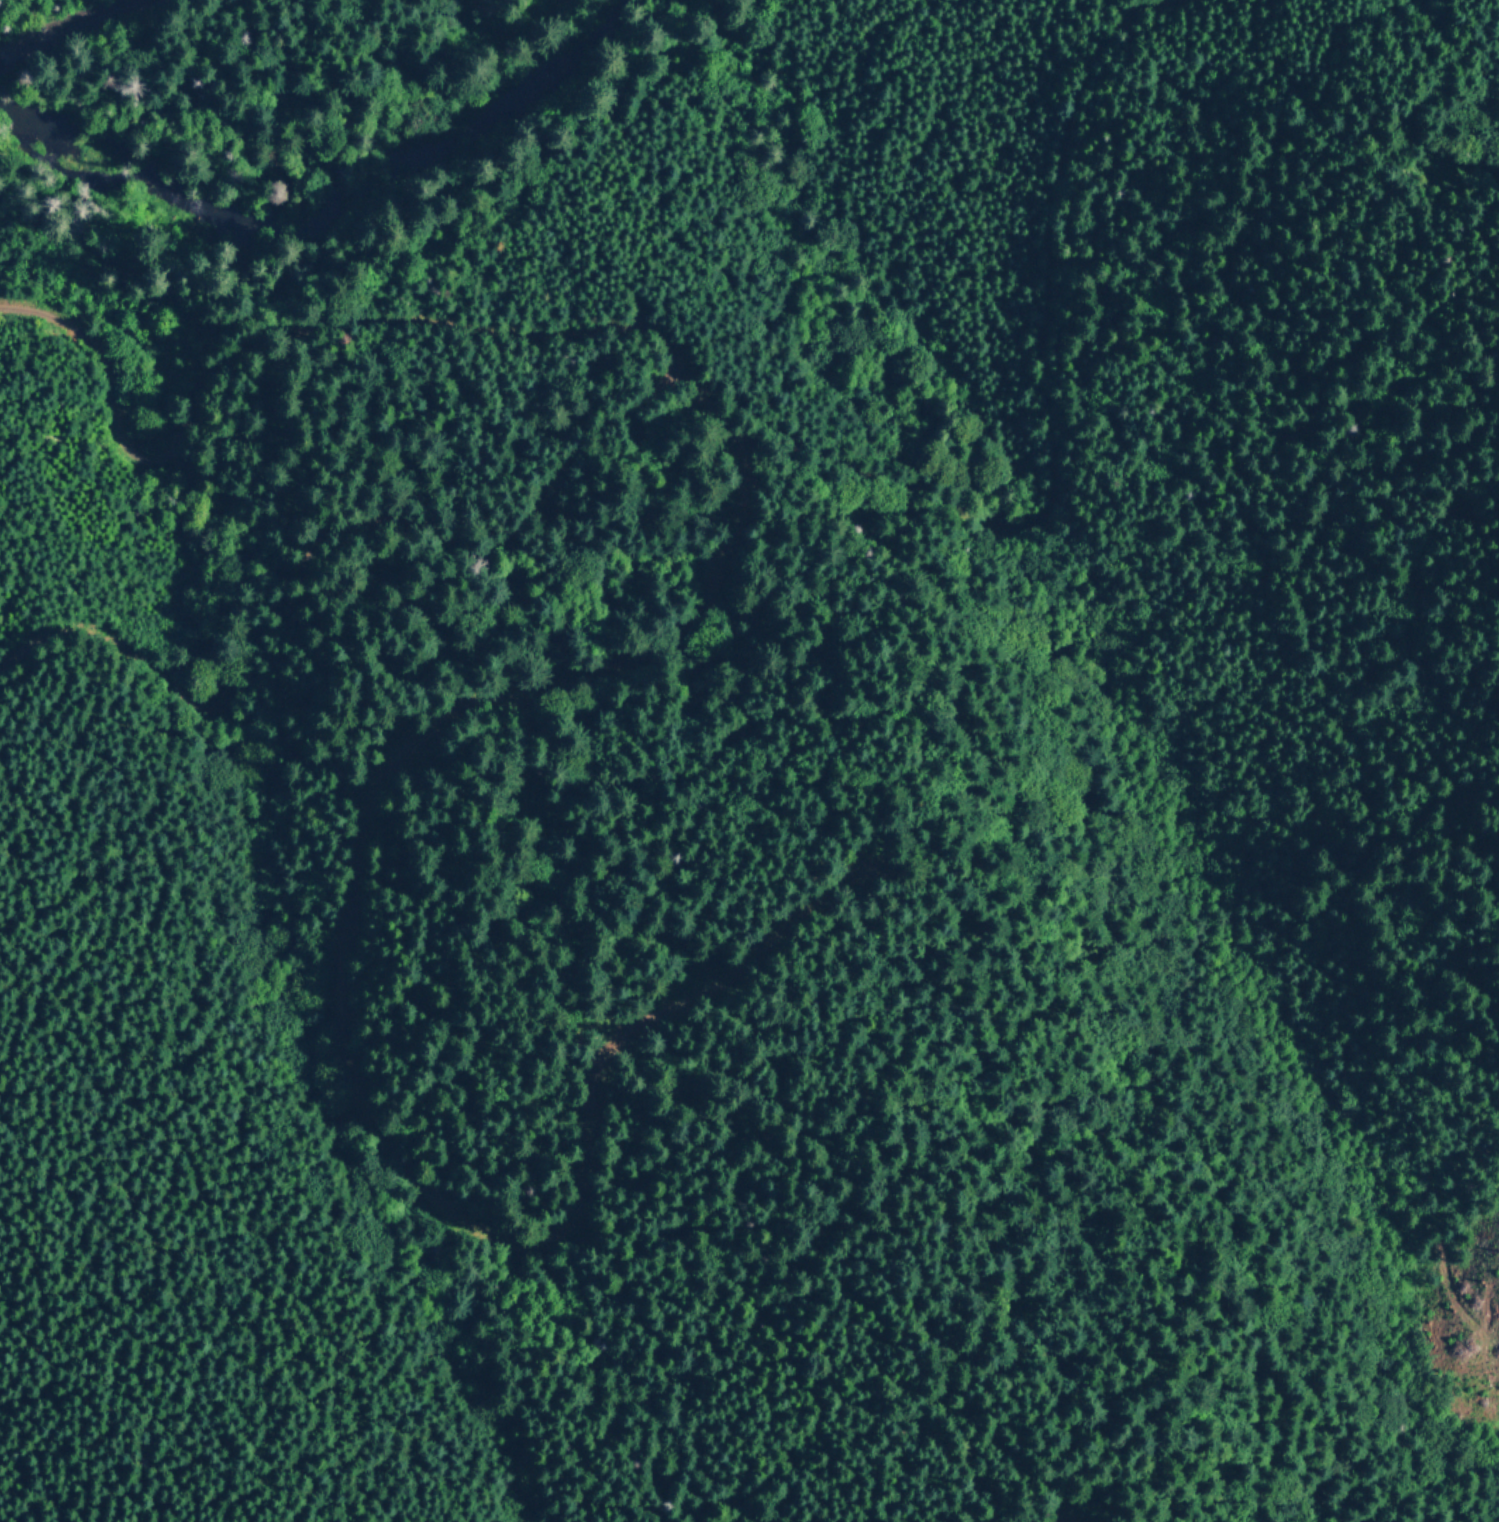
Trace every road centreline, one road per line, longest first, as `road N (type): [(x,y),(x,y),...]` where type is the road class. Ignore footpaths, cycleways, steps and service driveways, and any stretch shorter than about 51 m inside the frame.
road 1 (track): [(1149,0),(1079,82),(1033,216),(1029,316),(1043,486),(1017,504),(981,512),(959,476),(755,408),(635,357)]
road 2 (track): [(0,672),(78,630),(161,670),(195,700),(230,699),(305,578),(347,546),(370,538),(495,548),(519,542),(557,486),(632,414),(652,368)]
road 3 (track): [(652,368),(601,334),(505,320),(277,336),(228,357),(176,434),(144,450),(129,444),(120,427),(87,323),(50,299),(0,294)]

